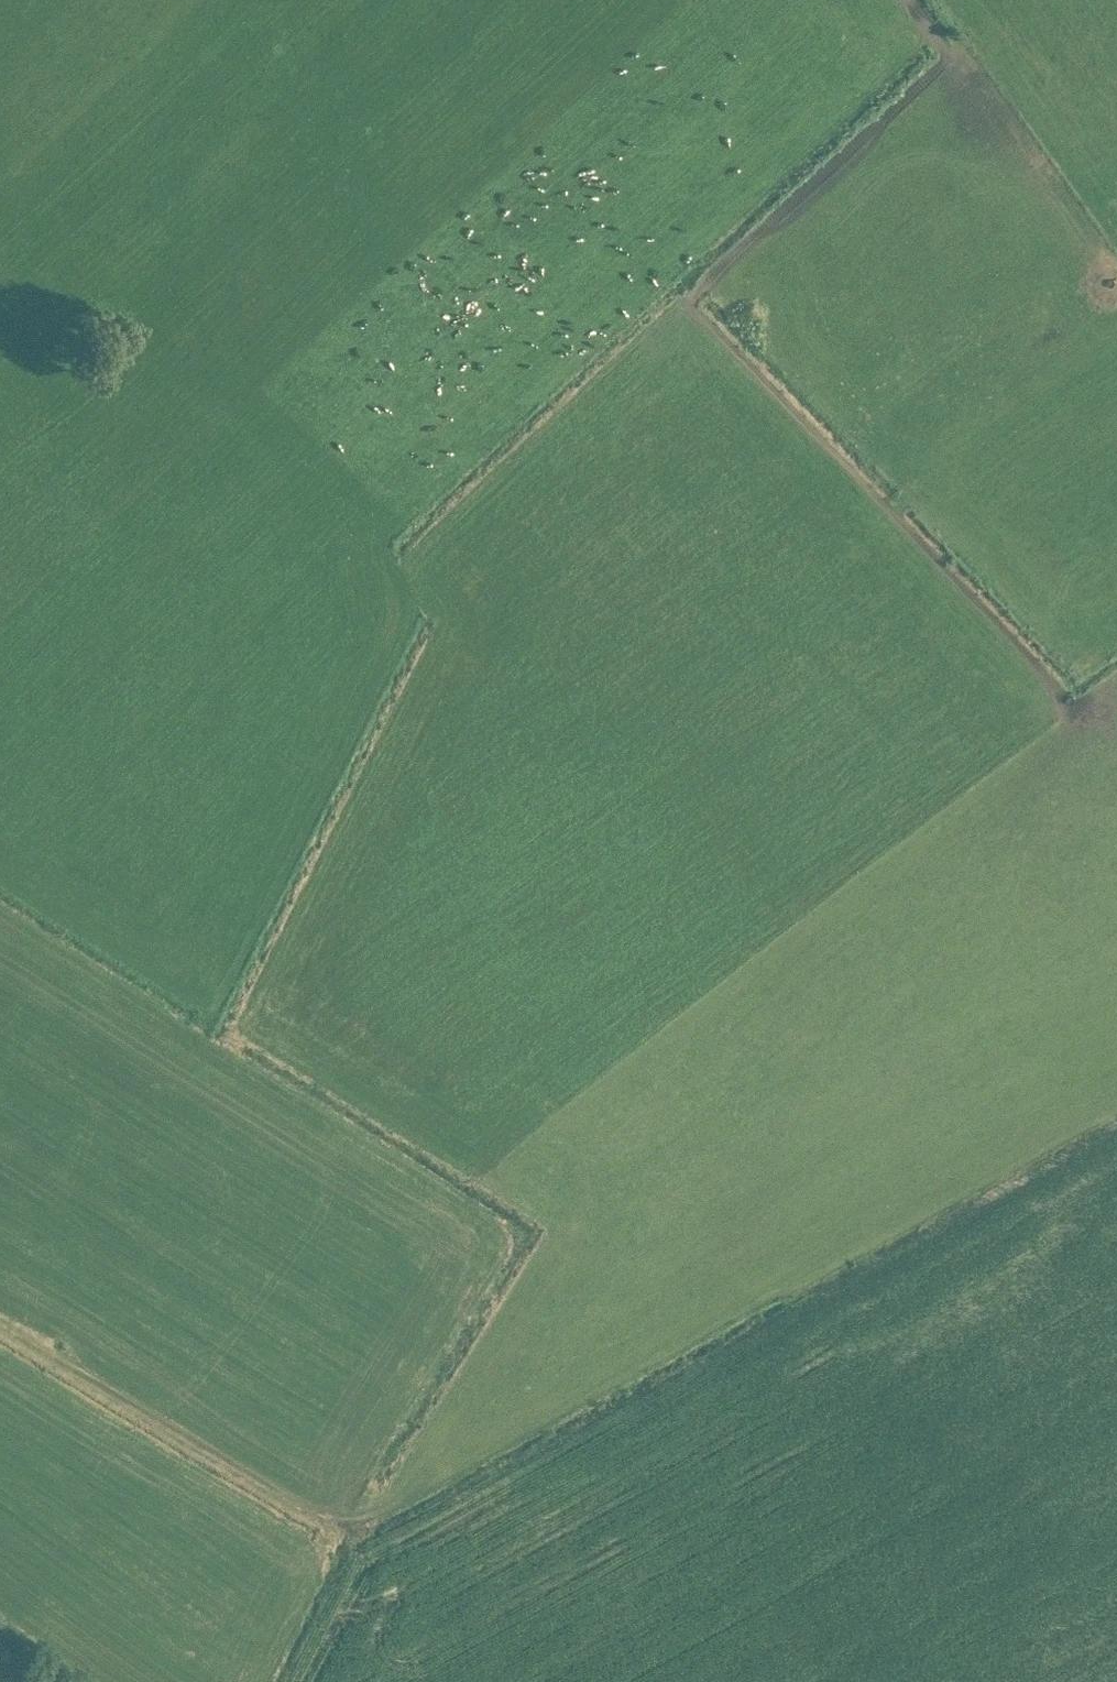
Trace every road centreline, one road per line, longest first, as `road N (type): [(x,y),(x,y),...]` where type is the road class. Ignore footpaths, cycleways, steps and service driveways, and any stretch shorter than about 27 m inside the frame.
road 1 (track): [(0,1325),(340,1530)]

